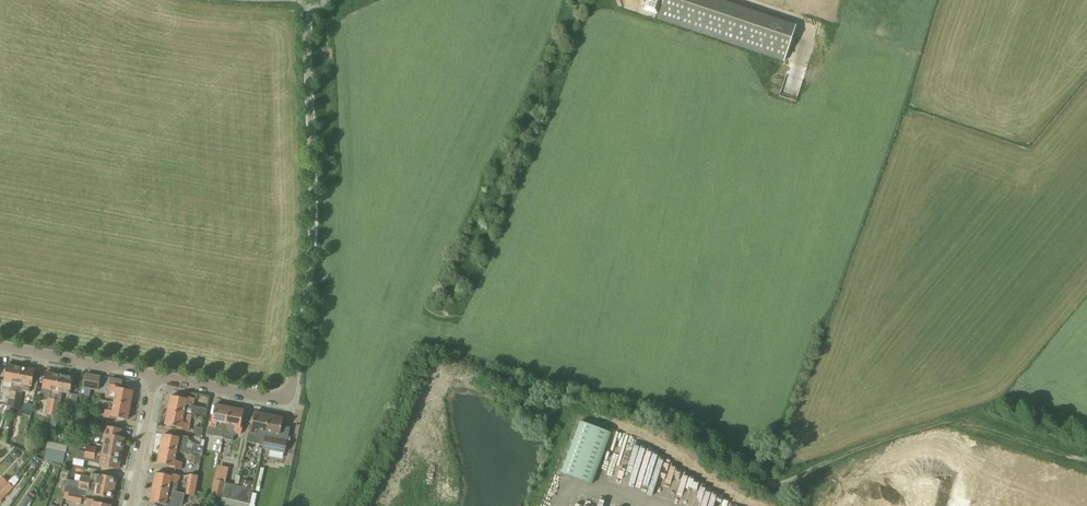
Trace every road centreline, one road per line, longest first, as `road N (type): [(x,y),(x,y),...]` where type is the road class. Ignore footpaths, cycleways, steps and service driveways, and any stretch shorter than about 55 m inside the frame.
road 1 (unclassified): [(295,376),(312,252),(308,31),(318,3)]
road 2 (residential): [(156,376),(0,346)]
road 3 (residential): [(156,376),(274,398),(288,394),(295,376)]
road 4 (residential): [(130,505),(156,376)]

